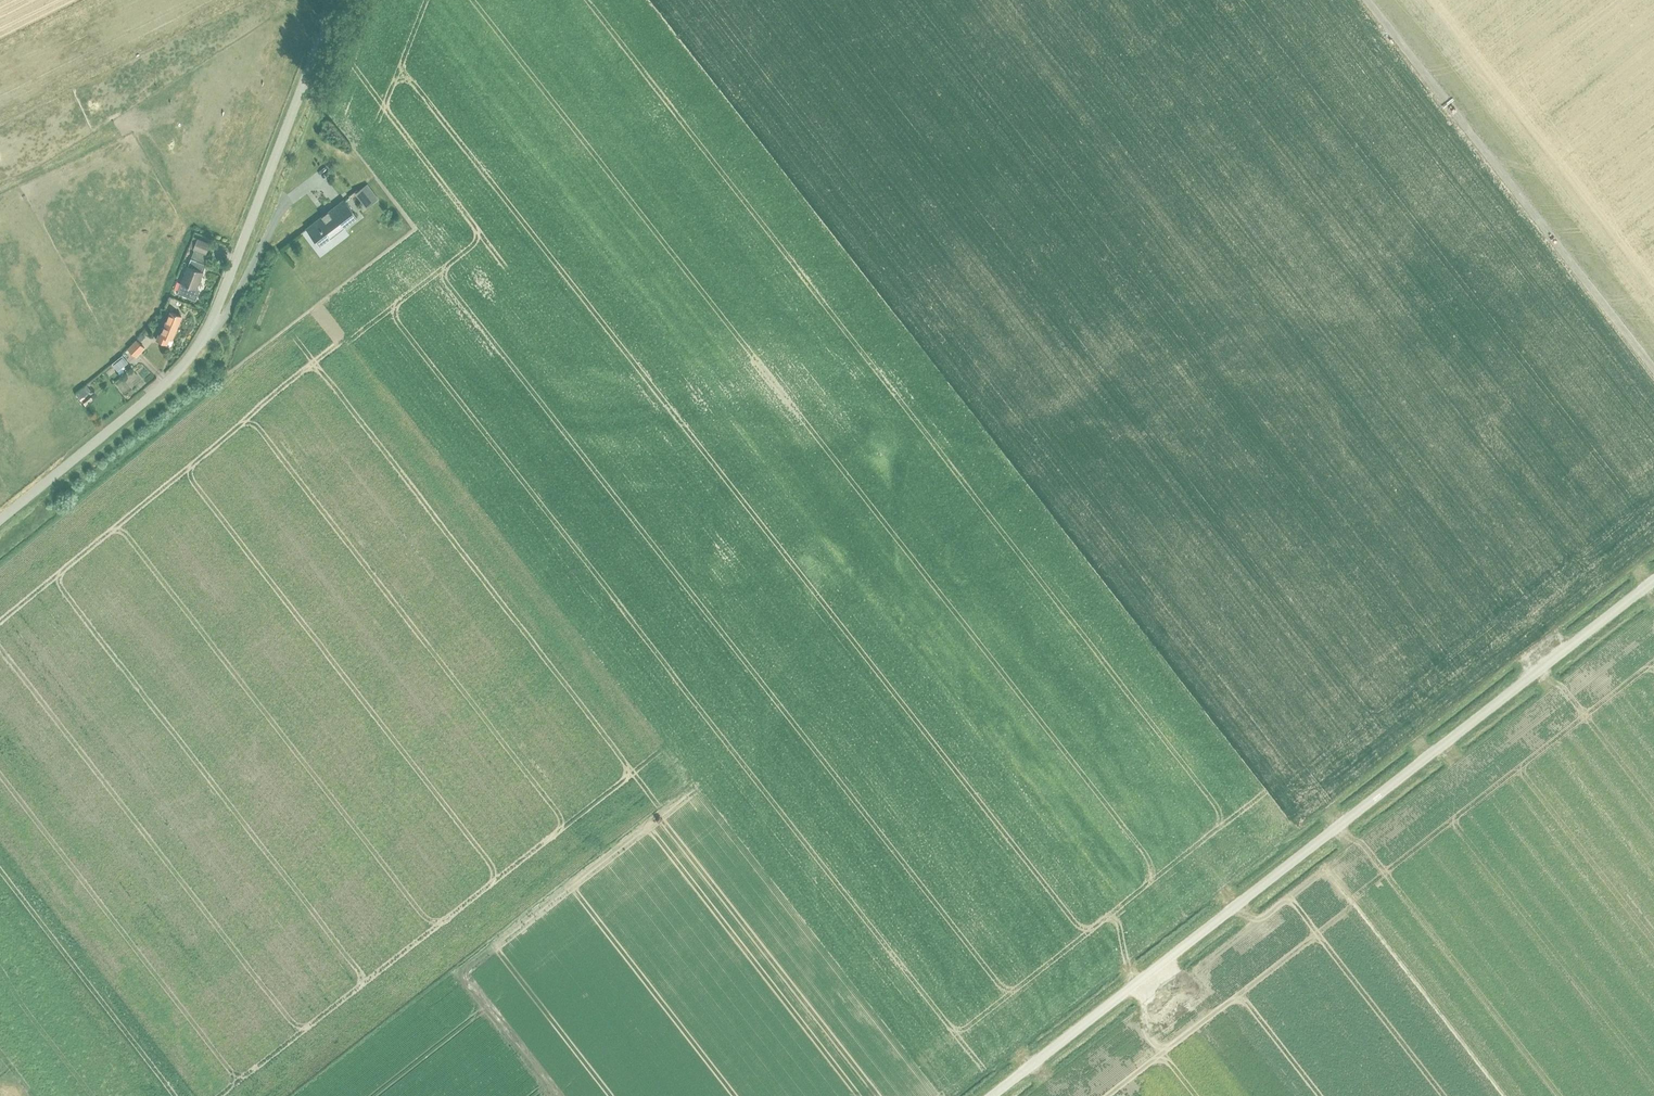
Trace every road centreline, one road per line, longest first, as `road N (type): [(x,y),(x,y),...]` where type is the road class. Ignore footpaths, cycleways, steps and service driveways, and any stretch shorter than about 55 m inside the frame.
road 1 (unclassified): [(993,1095),(1653,580)]
road 2 (unclassified): [(0,521),(179,369),(204,335),(334,0)]
road 3 (track): [(1653,372),(1362,0)]

